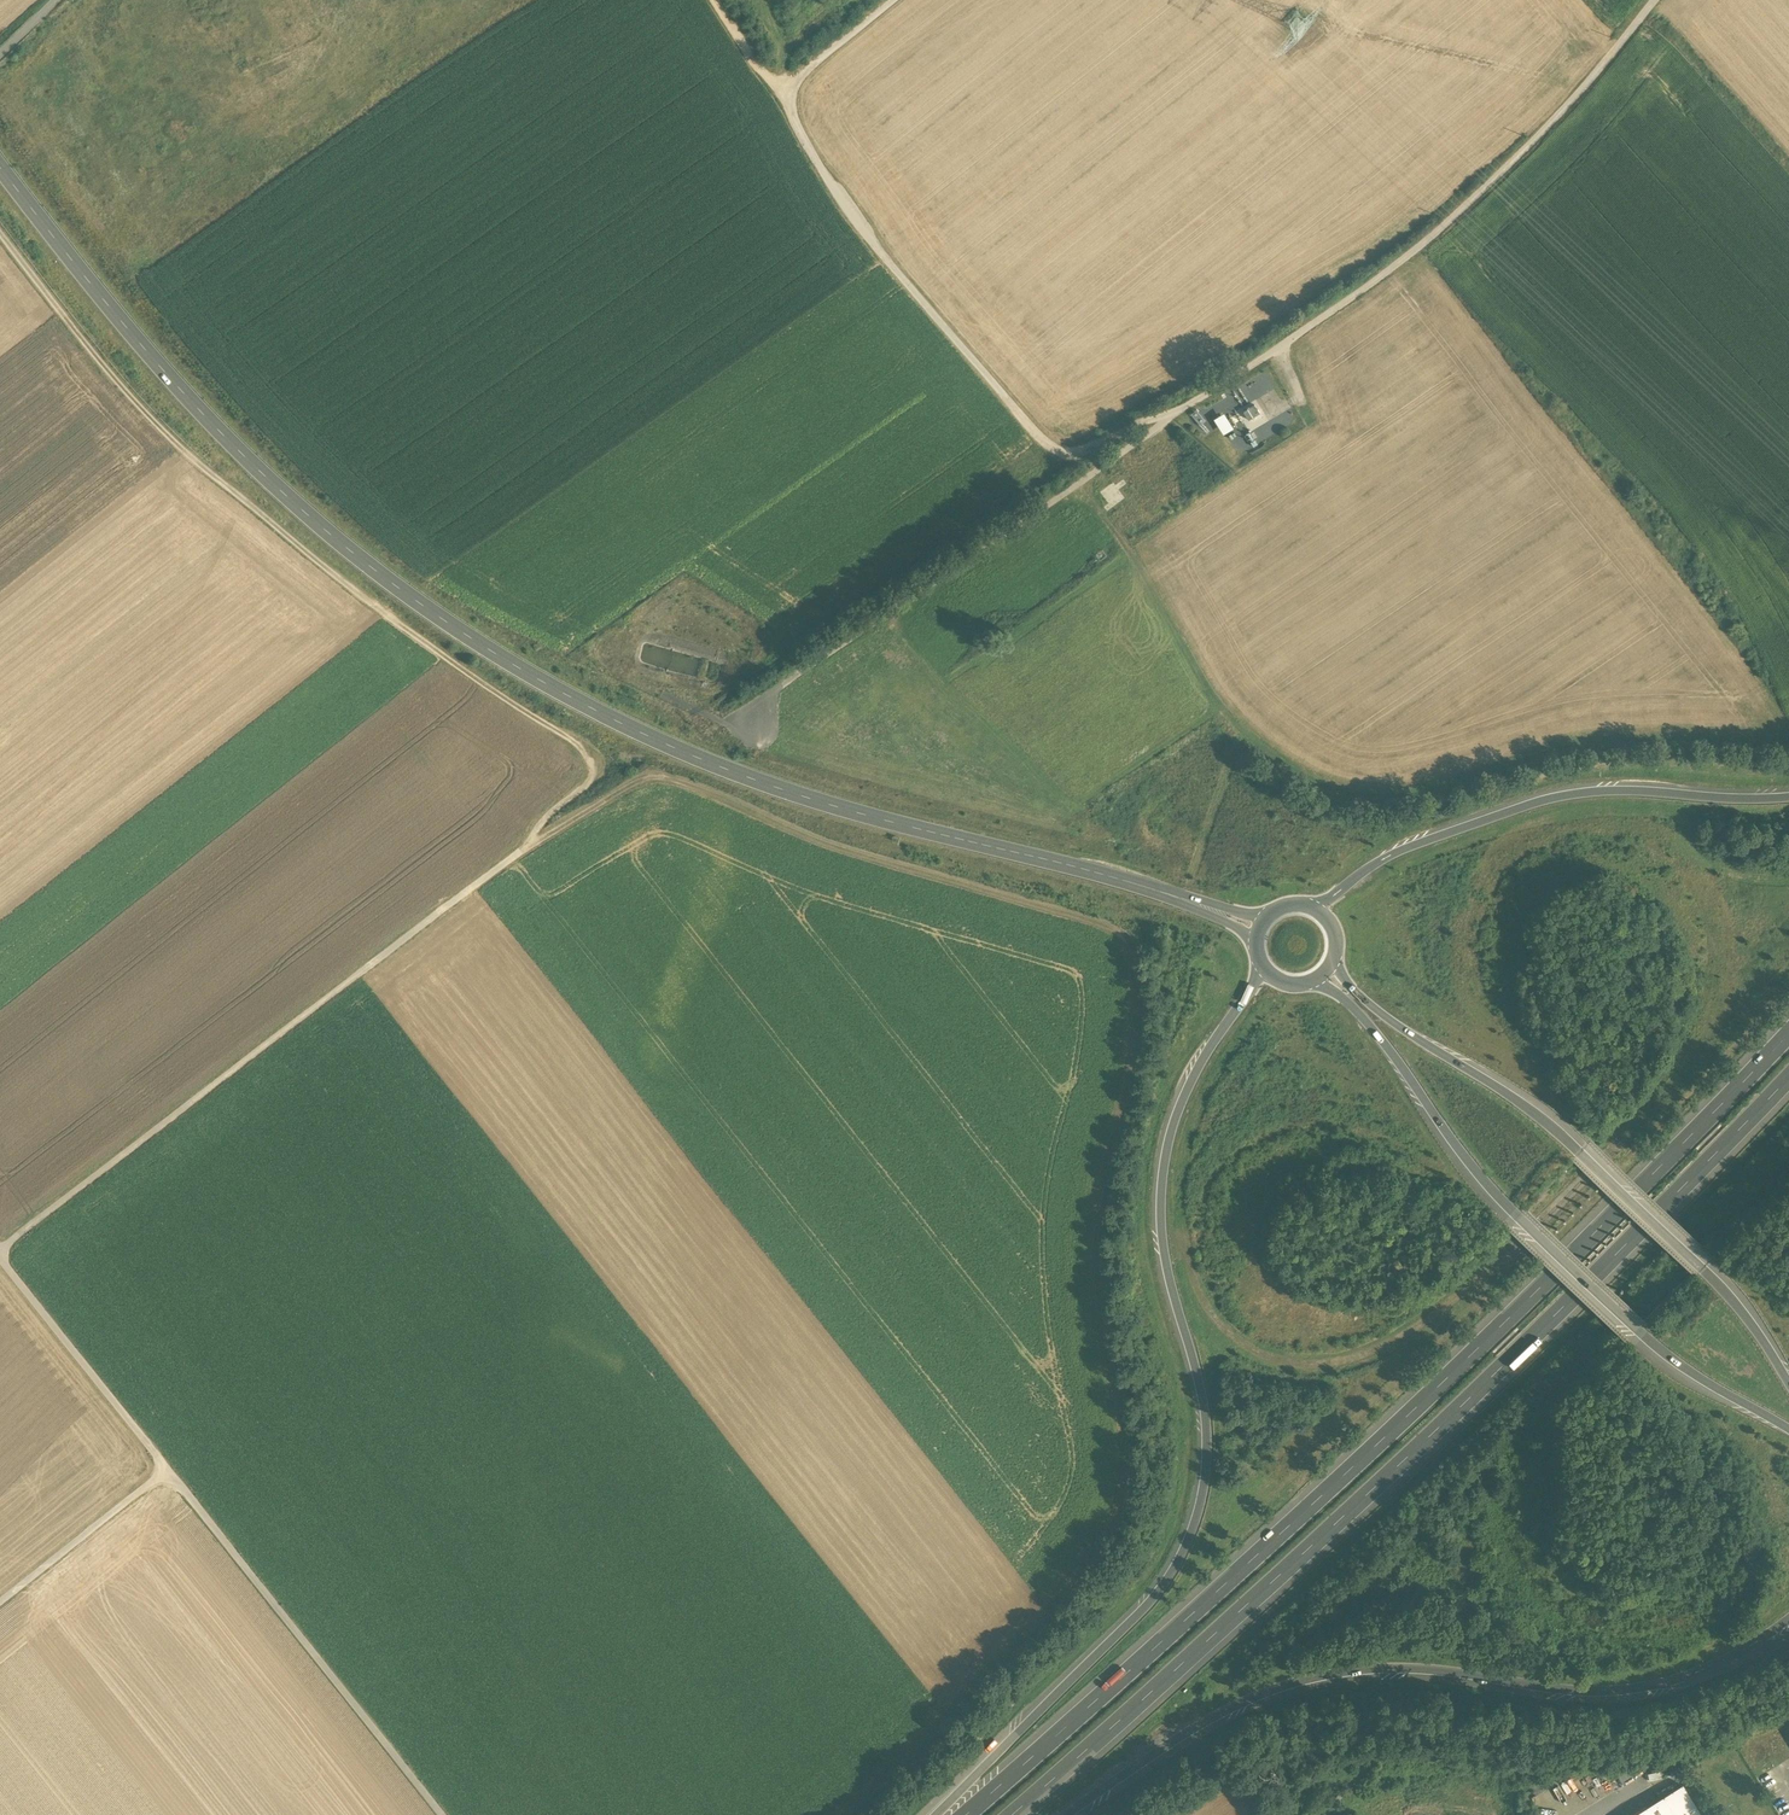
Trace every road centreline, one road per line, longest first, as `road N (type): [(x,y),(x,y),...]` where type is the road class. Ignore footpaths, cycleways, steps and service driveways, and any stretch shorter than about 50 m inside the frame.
road 1 (secondary): [(0,168),(104,304),(249,462),(387,580),(470,638),(619,722),(776,787),(1213,909)]
road 2 (track): [(0,1251),(508,861),(652,773),(684,778),(851,846),(1108,921),(1134,939),(1141,967)]
road 3 (track): [(721,724),(1425,244),(1578,92),(1653,0)]
road 4 (motorway): [(1788,1037),(1439,1386),(966,1814)]
road 5 (motorway): [(1015,1814),(1461,1408),(1788,1081)]
road 6 (motorway): [(1264,966),(1183,1094),(1167,1154),(1166,1266),(1206,1435),(1201,1501),(1185,1549),(1157,1597),(936,1814)]
road 7 (track): [(845,1814),(1090,1564),(1125,1498),(1125,1424),(1100,1219),(1137,1065),(1141,967)]
road 8 (track): [(508,861),(593,753),(170,440),(92,347),(0,212)]
road 9 (track): [(1788,732),(1572,746),(1467,782),(1391,797),(1320,785),(1266,757),(1222,714),(1128,548),(1080,482)]
road 10 (track): [(897,0),(780,92),(849,216),(1068,461),(1134,426),(1165,422)]
road 11 (motorway): [(1068,1814),(1210,1721),(1315,1680),(1408,1671),(1611,1692),(1691,1678),(1742,1656)]
road 12 (track): [(1161,1221),(1182,1248),(1208,1312),(1245,1349),(1303,1367),(1343,1362),(1430,1321),(1666,1098)]
road 13 (primary): [(1311,981),(1378,1037),(1475,1175),(1639,1331),(1788,1429)]
road 14 (primary): [(1788,1382),(1704,1267),(1580,1149),(1545,1118),(1376,1008),(1334,954)]
road 15 (motorway): [(1788,796),(1567,797),(1426,841),(1311,909)]
road 16 (track): [(0,1603),(167,1469),(0,1257)]
road 17 (track): [(443,1814),(167,1469)]

